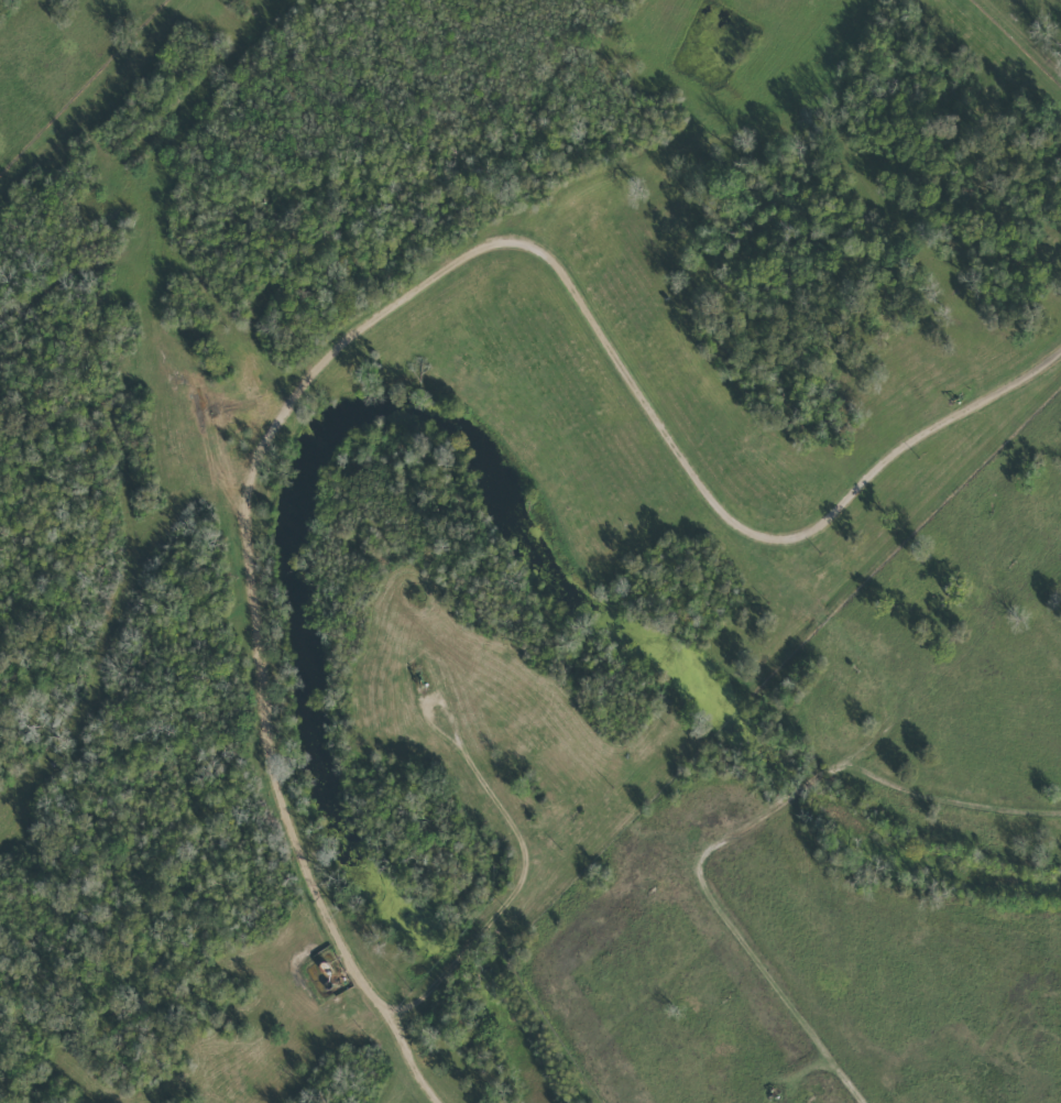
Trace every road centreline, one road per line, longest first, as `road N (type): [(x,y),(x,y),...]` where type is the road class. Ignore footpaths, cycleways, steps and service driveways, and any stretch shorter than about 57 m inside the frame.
road 1 (residential): [(680,859),(867,745),(882,707),(874,669),(712,503),(633,393),(570,283),(551,216),(593,178),(809,119),(867,46),(881,0)]
road 2 (residential): [(862,1102),(680,859),(658,836),(609,813),(478,703),(428,642),(389,569)]
road 3 (residential): [(555,228),(444,275),(335,339),(270,400),(239,417),(214,419),(172,395),(156,332),(157,152)]
road 4 (residential): [(214,419),(208,477),(105,615),(89,702),(10,805)]
road 5 (residential): [(277,0),(157,152),(0,319)]
road 6 (residential): [(1060,346),(976,406),(896,449),(803,534),(748,544)]

